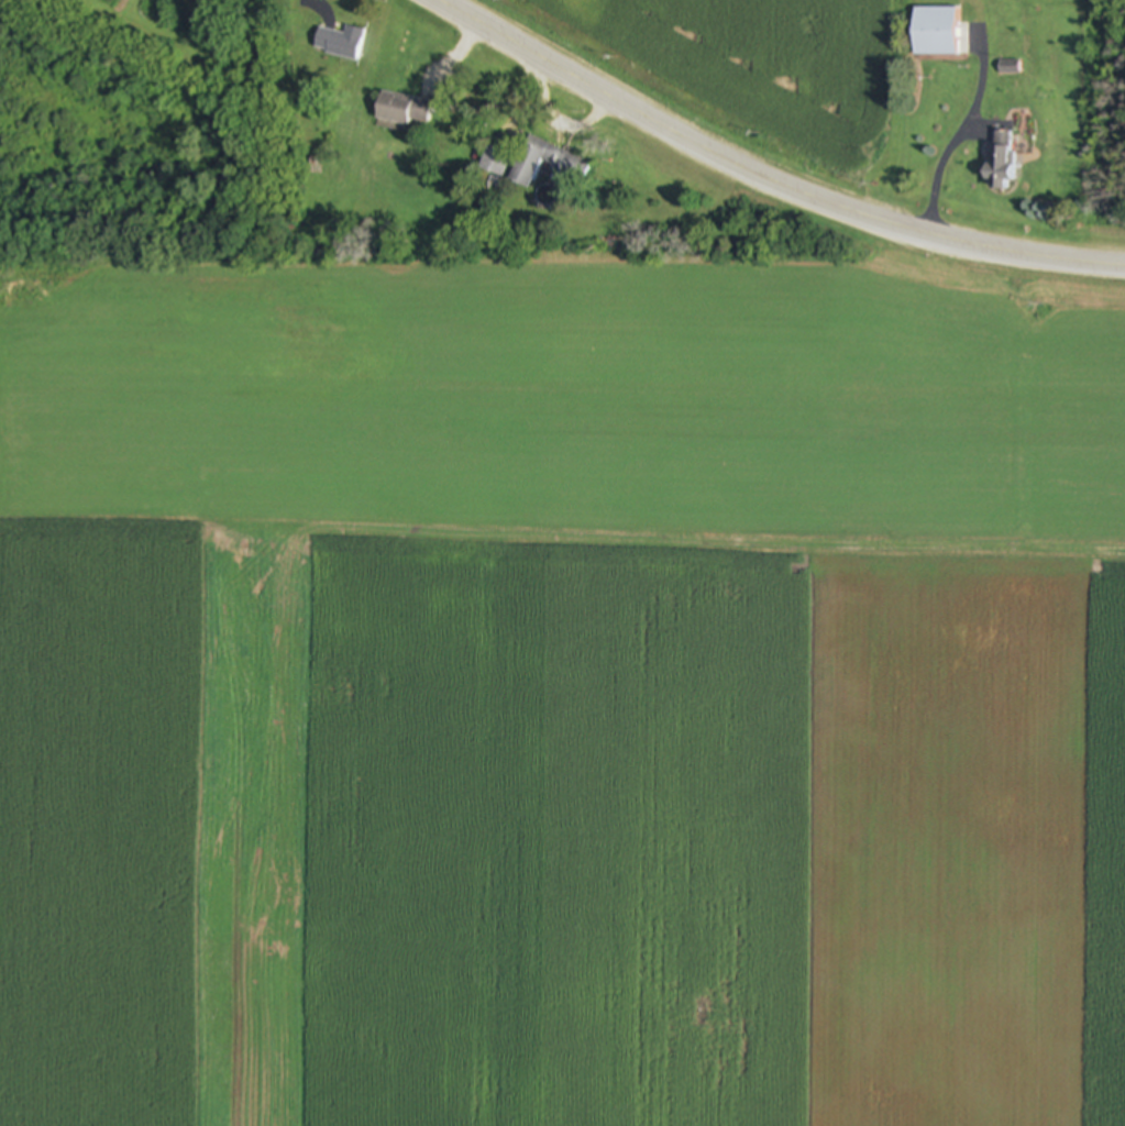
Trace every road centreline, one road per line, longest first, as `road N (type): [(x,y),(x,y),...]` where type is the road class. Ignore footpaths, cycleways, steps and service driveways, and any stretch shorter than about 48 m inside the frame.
road 1 (primary): [(436,0),(878,227),(1025,253),(1124,254)]

